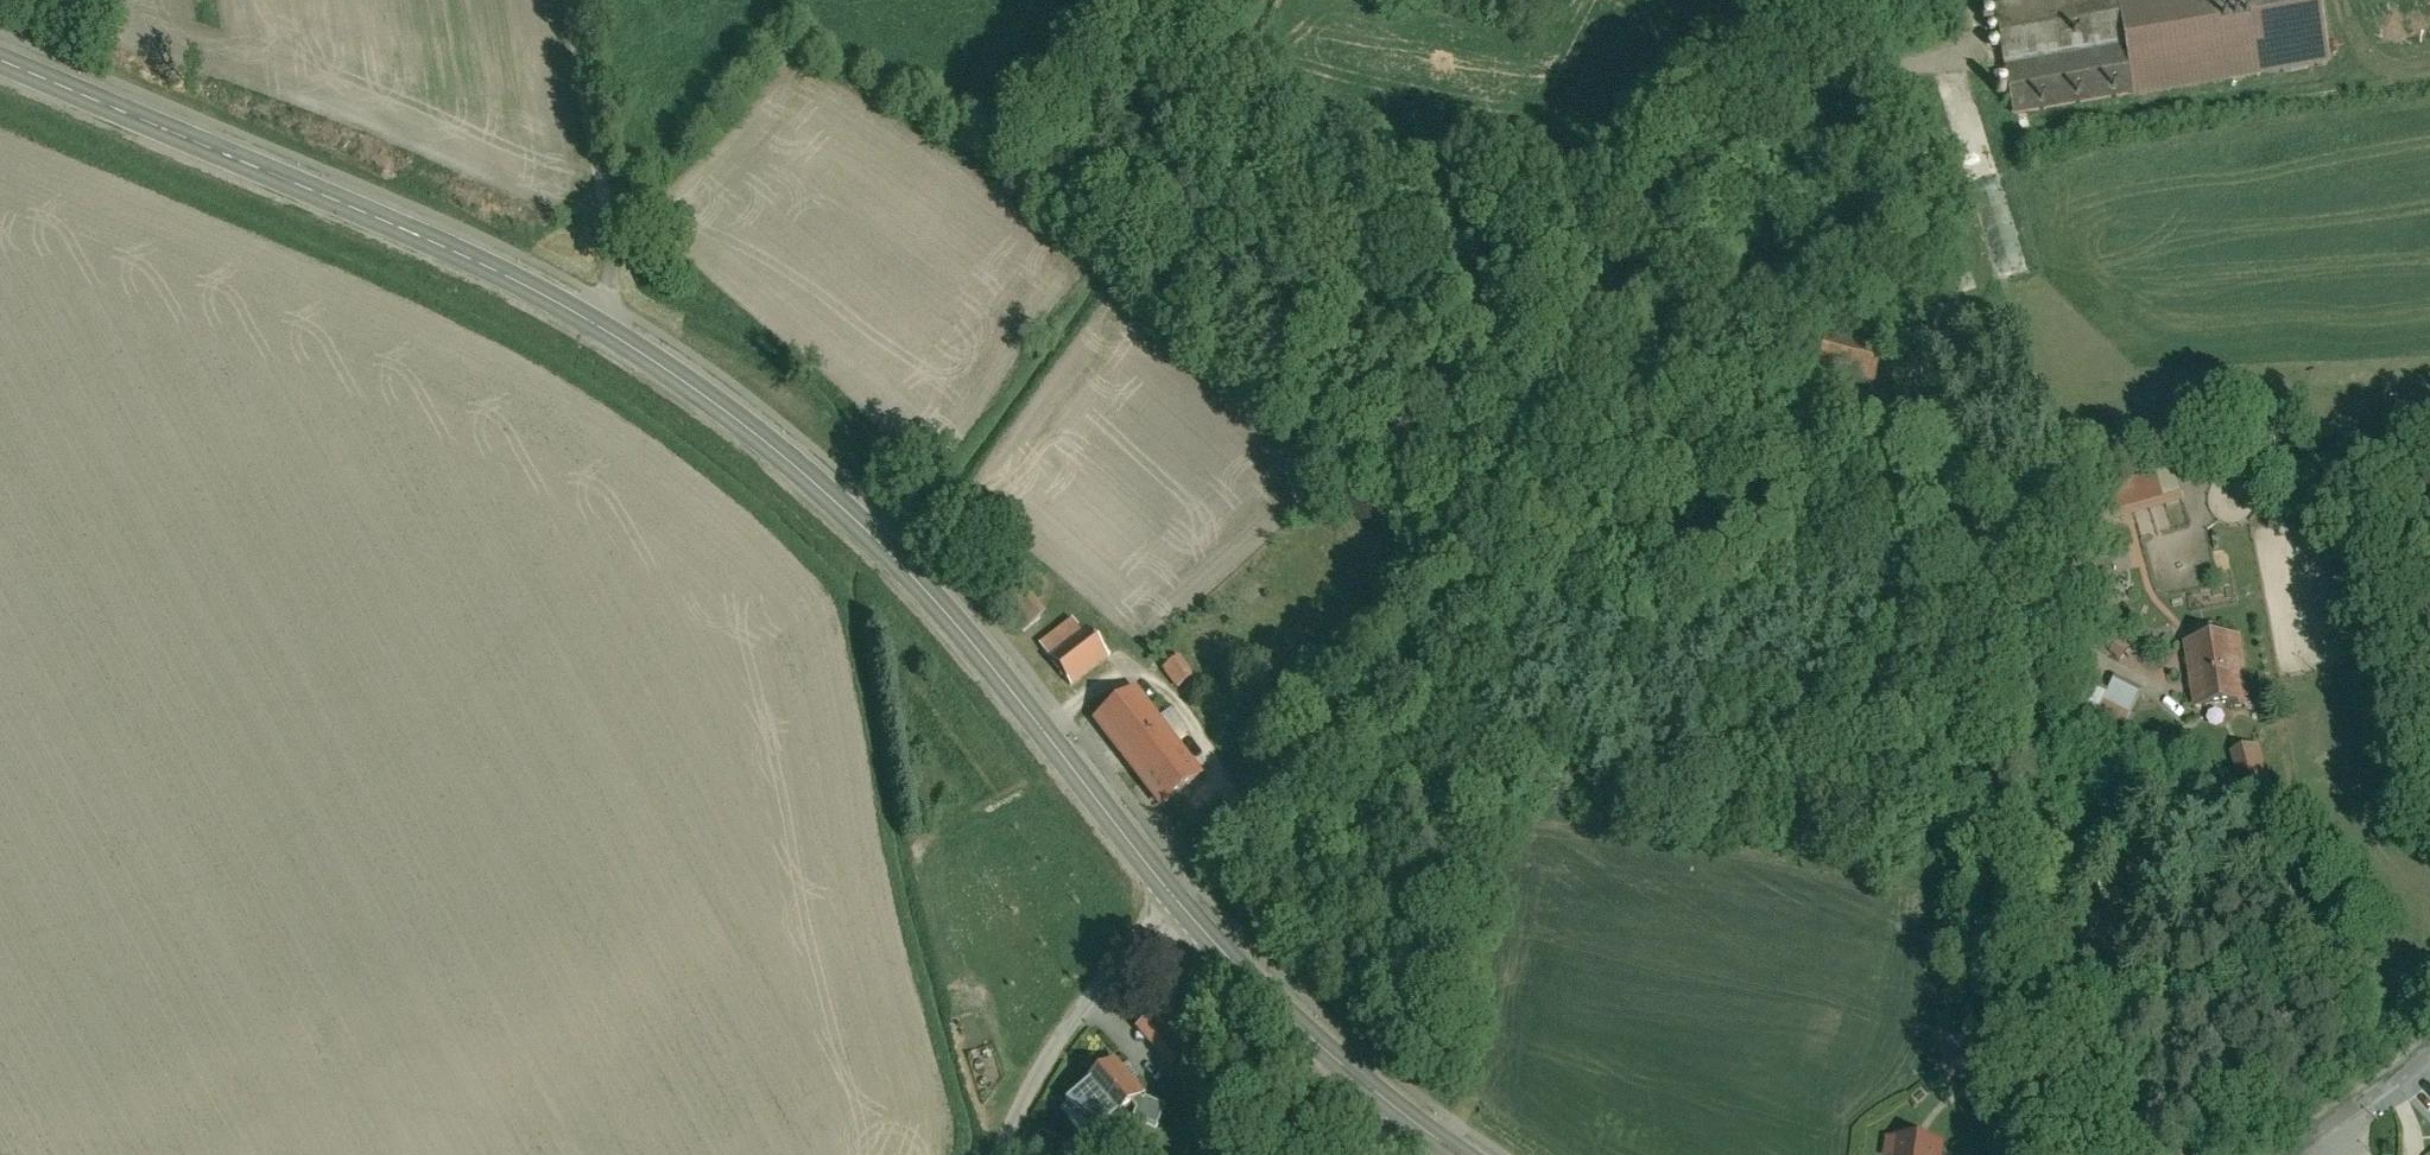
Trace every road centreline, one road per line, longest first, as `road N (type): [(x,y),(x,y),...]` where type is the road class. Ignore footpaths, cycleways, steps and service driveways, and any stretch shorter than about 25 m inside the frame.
road 1 (secondary): [(0,62),(491,268),(715,404),(919,583),(1178,902)]
road 2 (secondary): [(1178,902),(1264,995),(1382,1102),(1457,1154)]
road 3 (residential): [(1178,902),(1076,1016),(1031,1084),(1001,1154)]
road 4 (residential): [(2336,1136),(2429,1058)]

